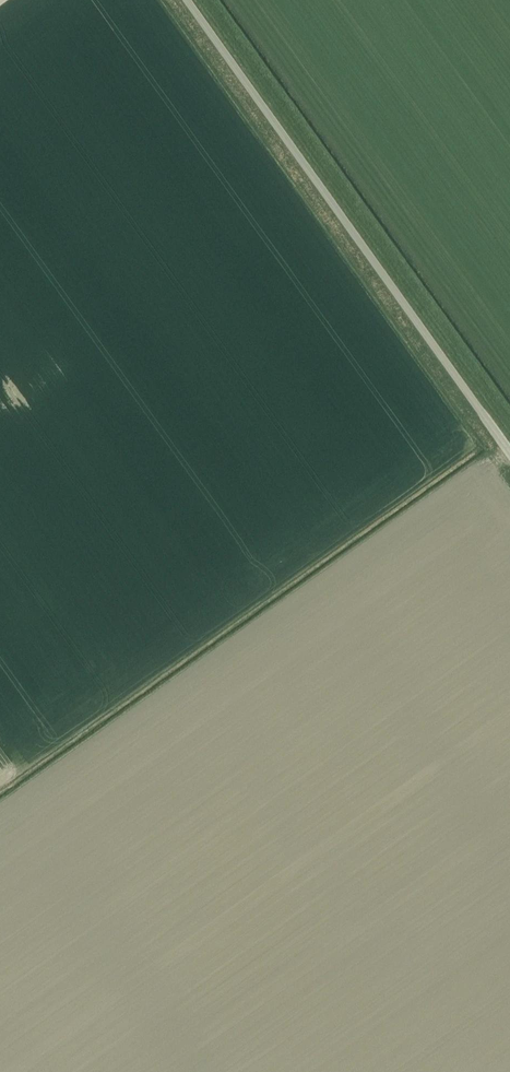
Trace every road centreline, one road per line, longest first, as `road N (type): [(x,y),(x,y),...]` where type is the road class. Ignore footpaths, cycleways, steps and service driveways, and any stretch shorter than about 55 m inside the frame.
road 1 (unclassified): [(509,467),(173,0)]

